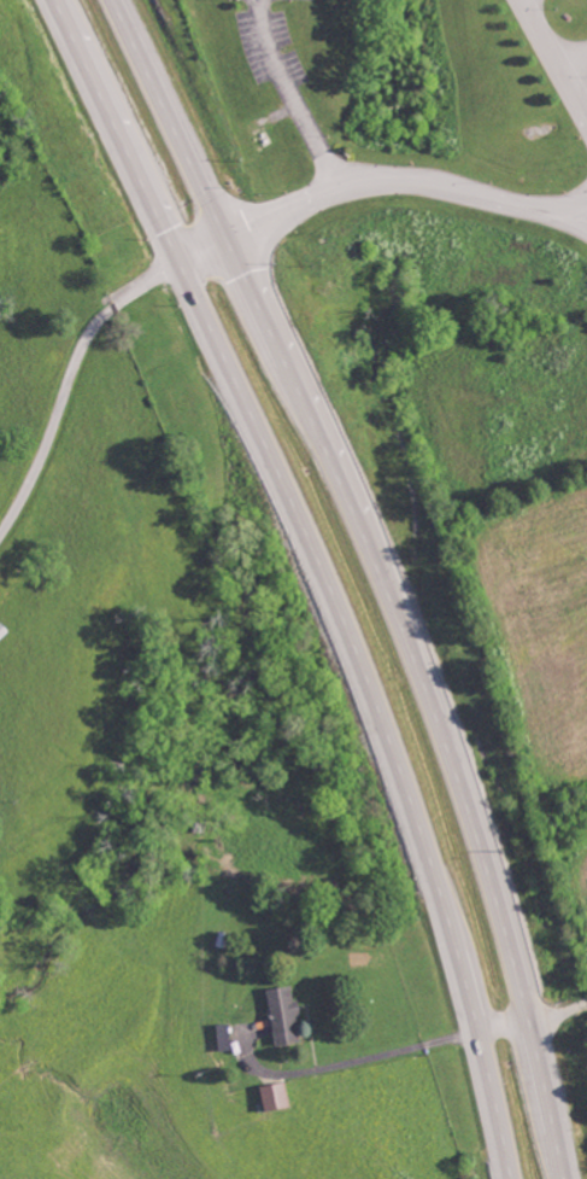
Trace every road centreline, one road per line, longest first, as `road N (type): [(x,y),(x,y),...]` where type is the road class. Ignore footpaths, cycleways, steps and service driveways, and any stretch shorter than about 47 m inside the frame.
road 1 (trunk): [(56,0),(311,538),(380,708),(447,911),(510,1178)]
road 2 (trunk): [(563,1178),(493,882),(425,684),(358,515),(116,0)]

